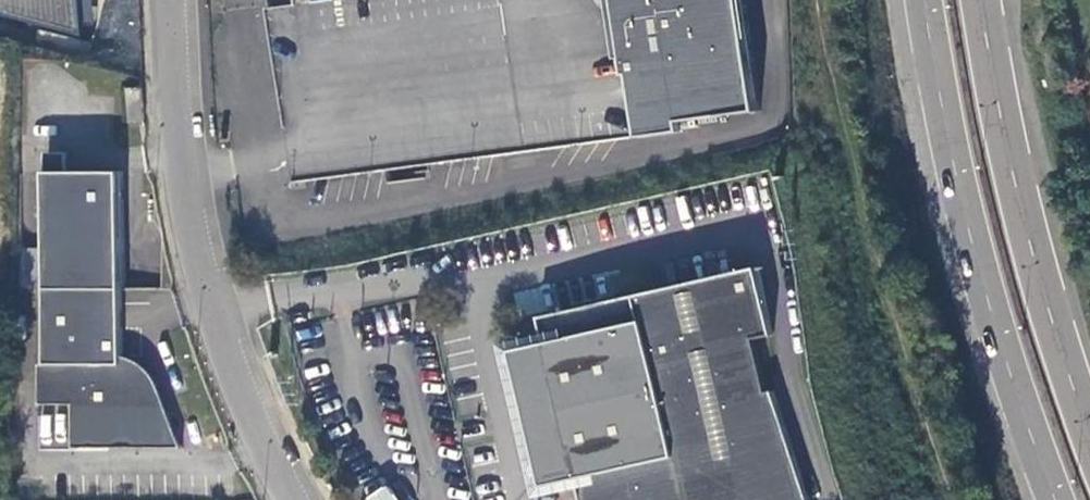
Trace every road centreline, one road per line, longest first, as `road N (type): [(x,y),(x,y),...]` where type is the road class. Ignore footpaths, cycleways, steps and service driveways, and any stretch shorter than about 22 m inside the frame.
road 1 (unclassified): [(171,0),(183,153),(216,314),(294,499)]
road 2 (primary): [(924,0),(974,249),(1056,499)]
road 3 (primary): [(1089,433),(1029,240),(980,0)]

